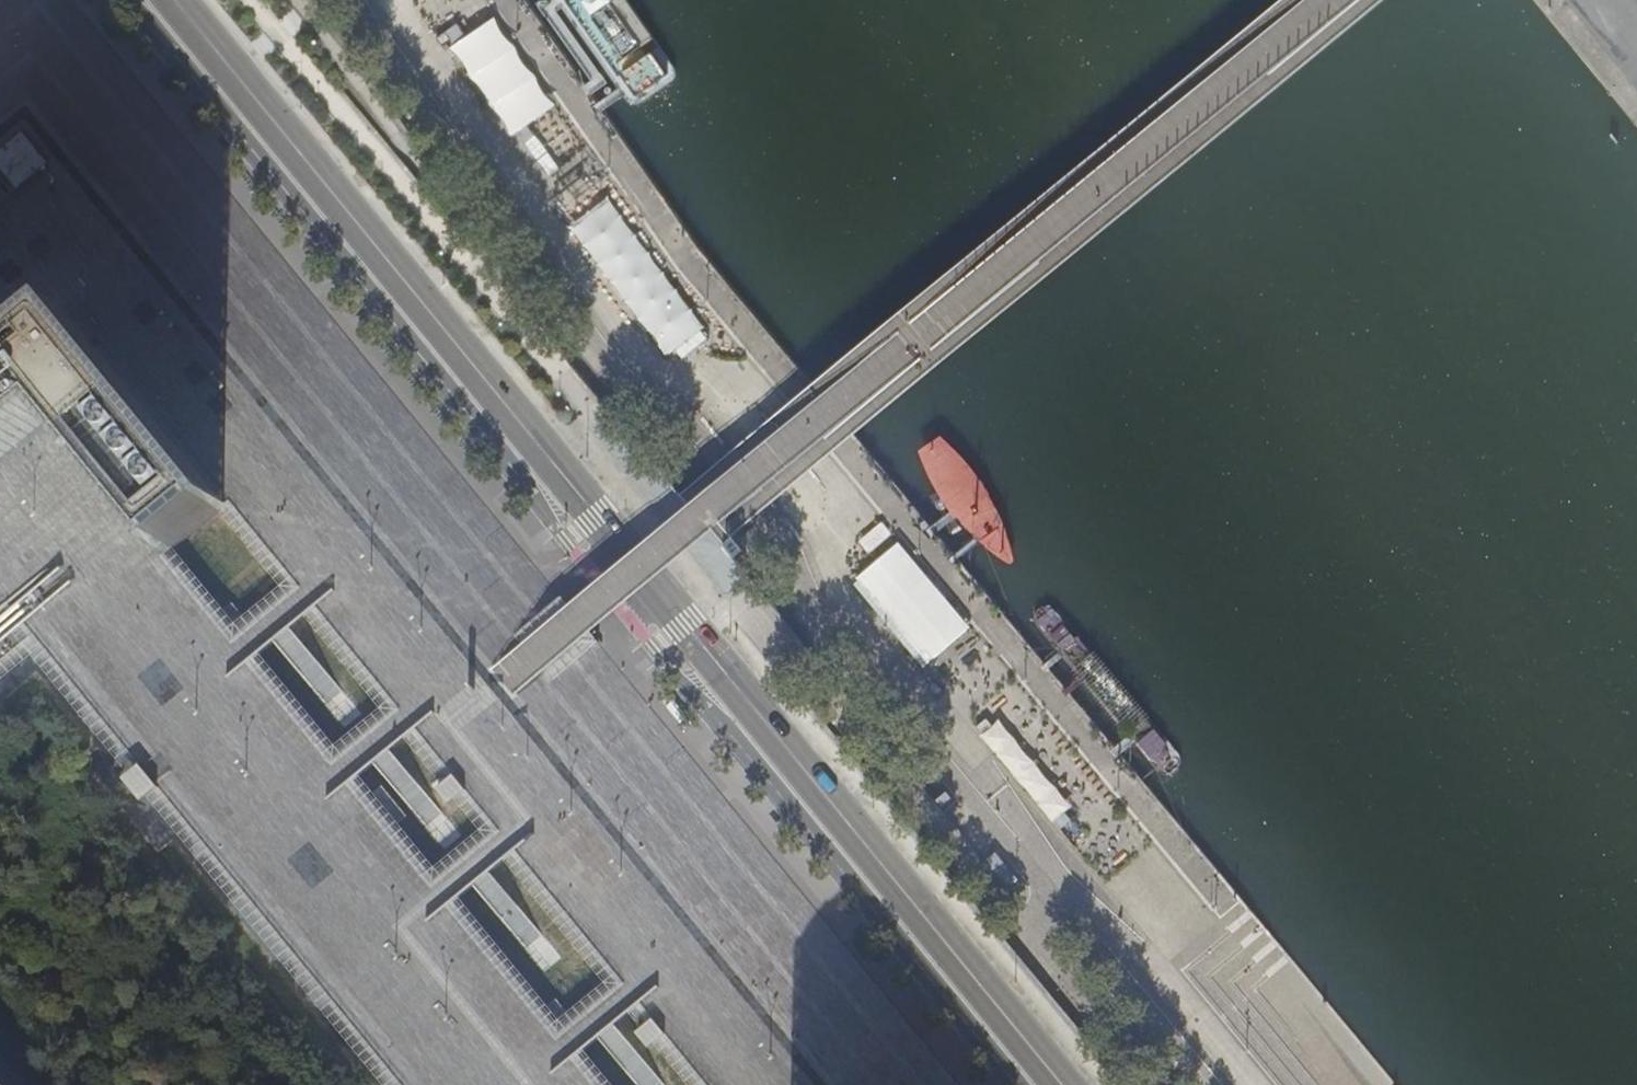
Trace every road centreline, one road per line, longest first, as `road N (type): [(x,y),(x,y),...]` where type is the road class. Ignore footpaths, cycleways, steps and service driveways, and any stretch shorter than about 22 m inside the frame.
road 1 (primary): [(174,0),(1062,1084)]

